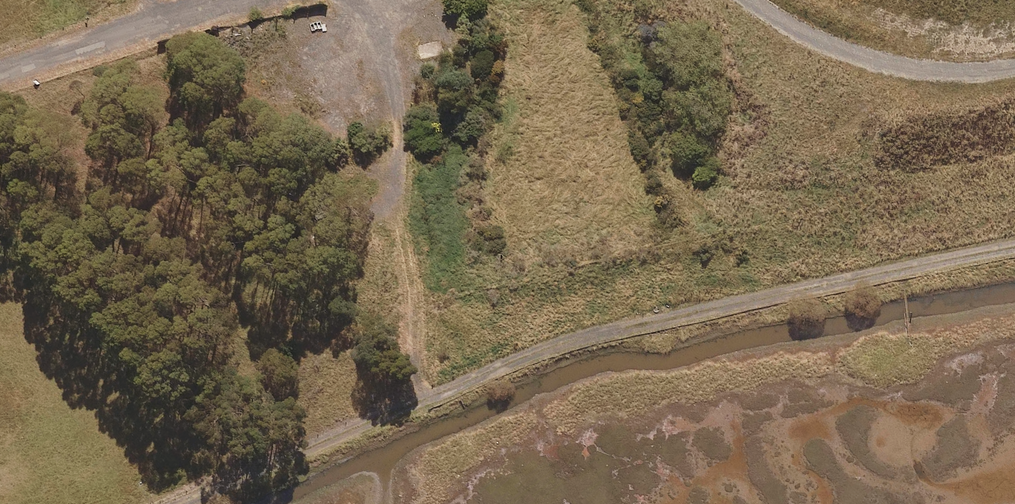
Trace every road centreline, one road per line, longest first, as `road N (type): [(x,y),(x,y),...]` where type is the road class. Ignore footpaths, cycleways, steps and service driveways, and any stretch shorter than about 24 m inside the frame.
road 1 (track): [(179,503),(528,354),(1014,246)]
road 2 (track): [(0,73),(219,0)]
road 3 (track): [(825,0),(914,17),(1014,2)]

